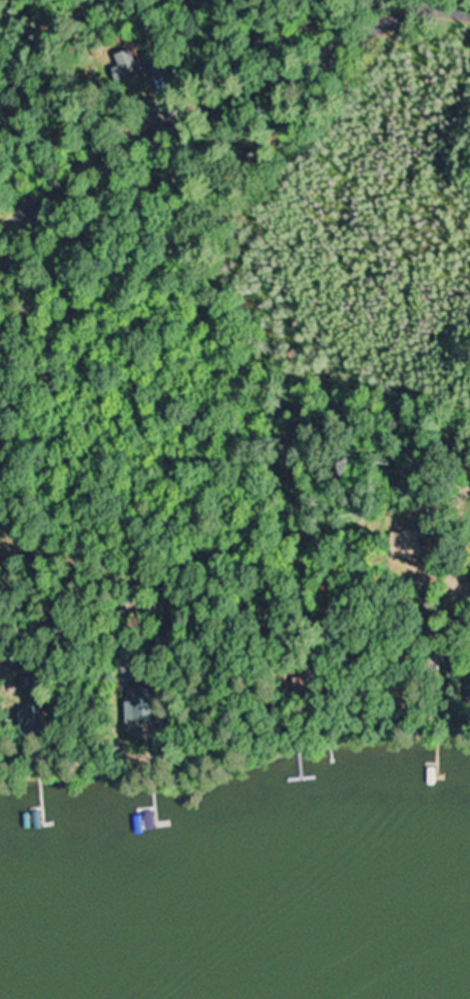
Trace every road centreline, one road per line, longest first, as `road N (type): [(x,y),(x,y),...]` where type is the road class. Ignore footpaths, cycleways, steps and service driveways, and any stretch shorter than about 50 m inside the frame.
road 1 (residential): [(419,0),(276,77),(148,131),(77,172),(0,235)]

